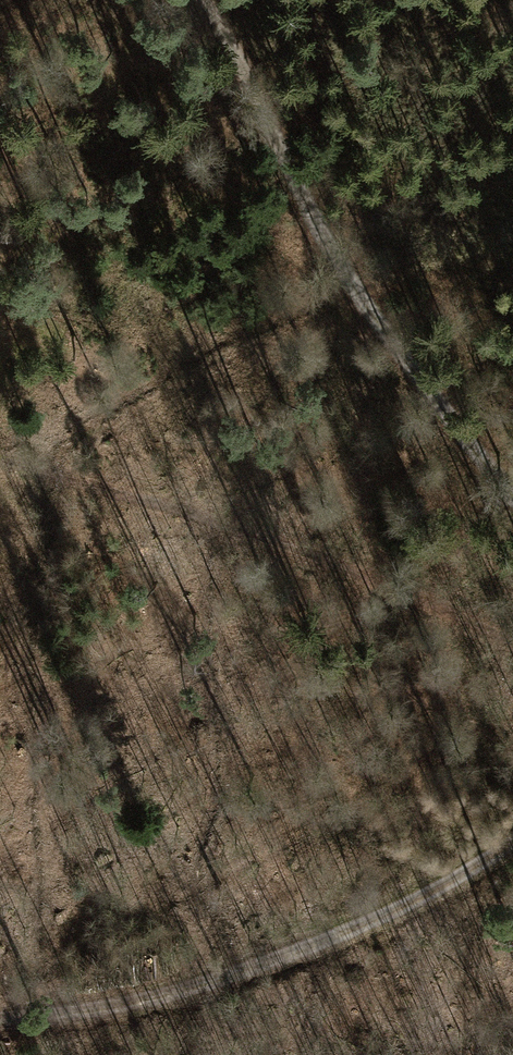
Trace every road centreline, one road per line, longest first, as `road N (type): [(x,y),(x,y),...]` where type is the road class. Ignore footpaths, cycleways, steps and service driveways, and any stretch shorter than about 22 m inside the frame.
road 1 (track): [(201,0),(320,231),(512,496)]
road 2 (track): [(512,842),(408,903),(239,972),(143,1000),(0,1018)]
road 3 (track): [(0,459),(190,512),(512,634)]

